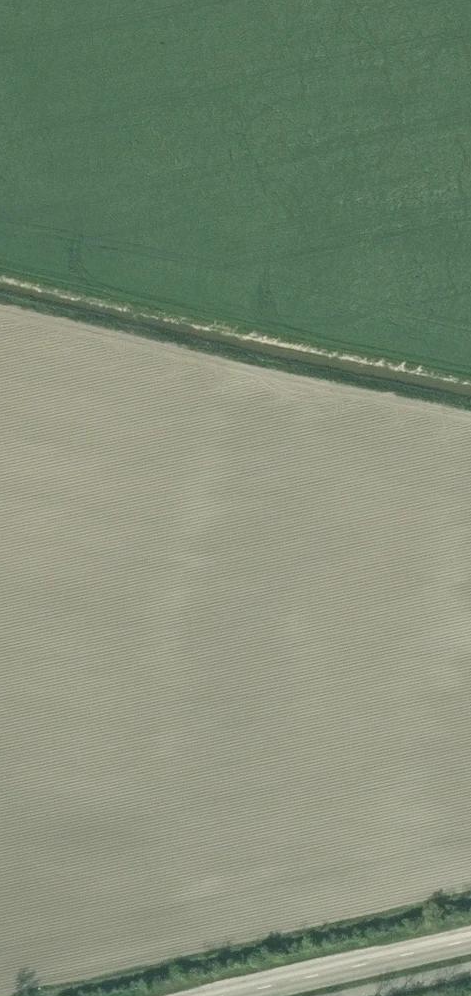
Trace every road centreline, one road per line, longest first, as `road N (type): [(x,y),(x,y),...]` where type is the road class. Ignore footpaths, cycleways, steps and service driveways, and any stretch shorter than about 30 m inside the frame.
road 1 (secondary): [(223,995),(470,940)]

